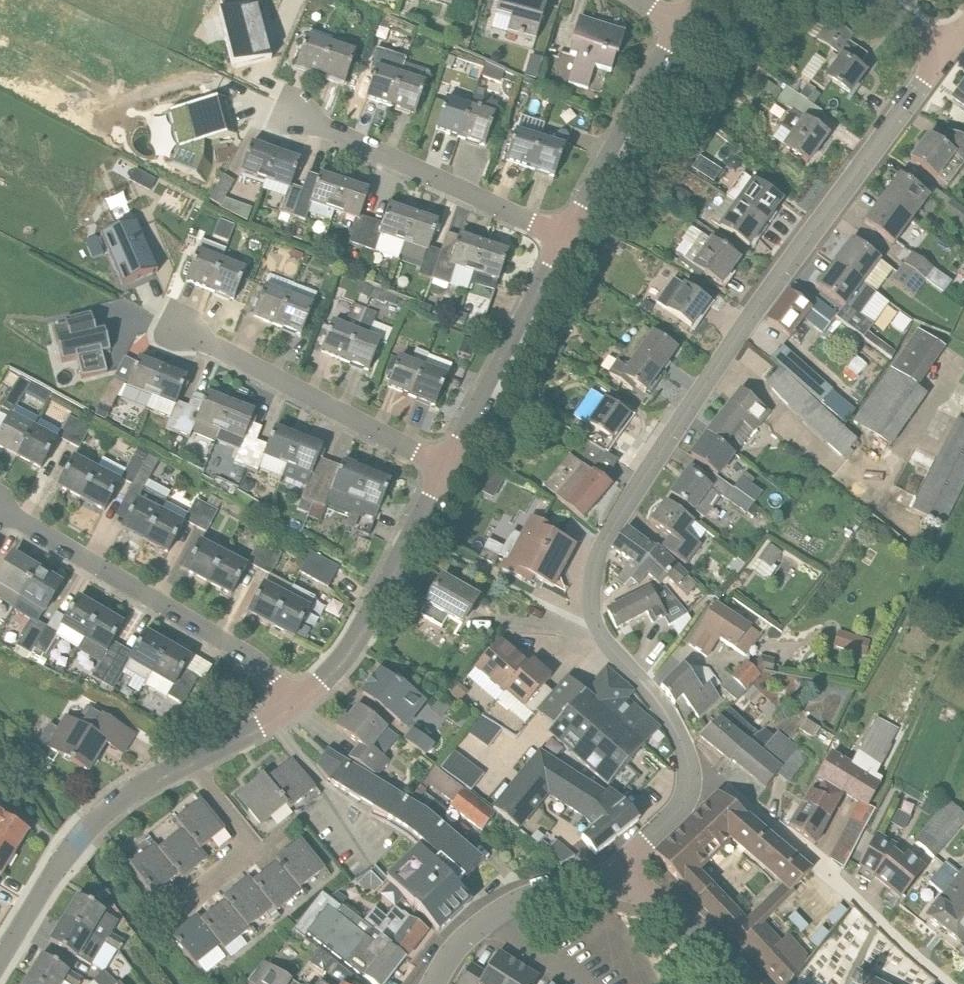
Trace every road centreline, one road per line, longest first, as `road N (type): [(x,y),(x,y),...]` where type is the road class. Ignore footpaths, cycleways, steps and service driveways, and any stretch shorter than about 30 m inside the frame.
road 1 (residential): [(687,756),(666,712),(598,629),(591,602),(599,552),(708,379),(945,51)]
road 2 (residential): [(292,704),(245,653),(0,507)]
road 3 (residential): [(950,983),(687,756)]
road 4 (residential): [(569,237),(293,113)]
road 5 (residential): [(447,468),(180,328)]
road 6 (residential): [(0,959),(83,833),(126,795),(194,759)]
road 7 (residential): [(292,704),(354,642),(447,468)]
road 8 (residential): [(447,468),(569,237)]
road 9 (residential): [(569,237),(682,25)]
road 10 (residential): [(194,759),(246,849),(174,916)]
road 11 (residential): [(617,886),(685,917),(746,983)]
road 12 (residential): [(617,886),(632,858),(680,808),(689,788),(687,756)]
road 13 (residential): [(489,916),(561,887),(617,886)]

